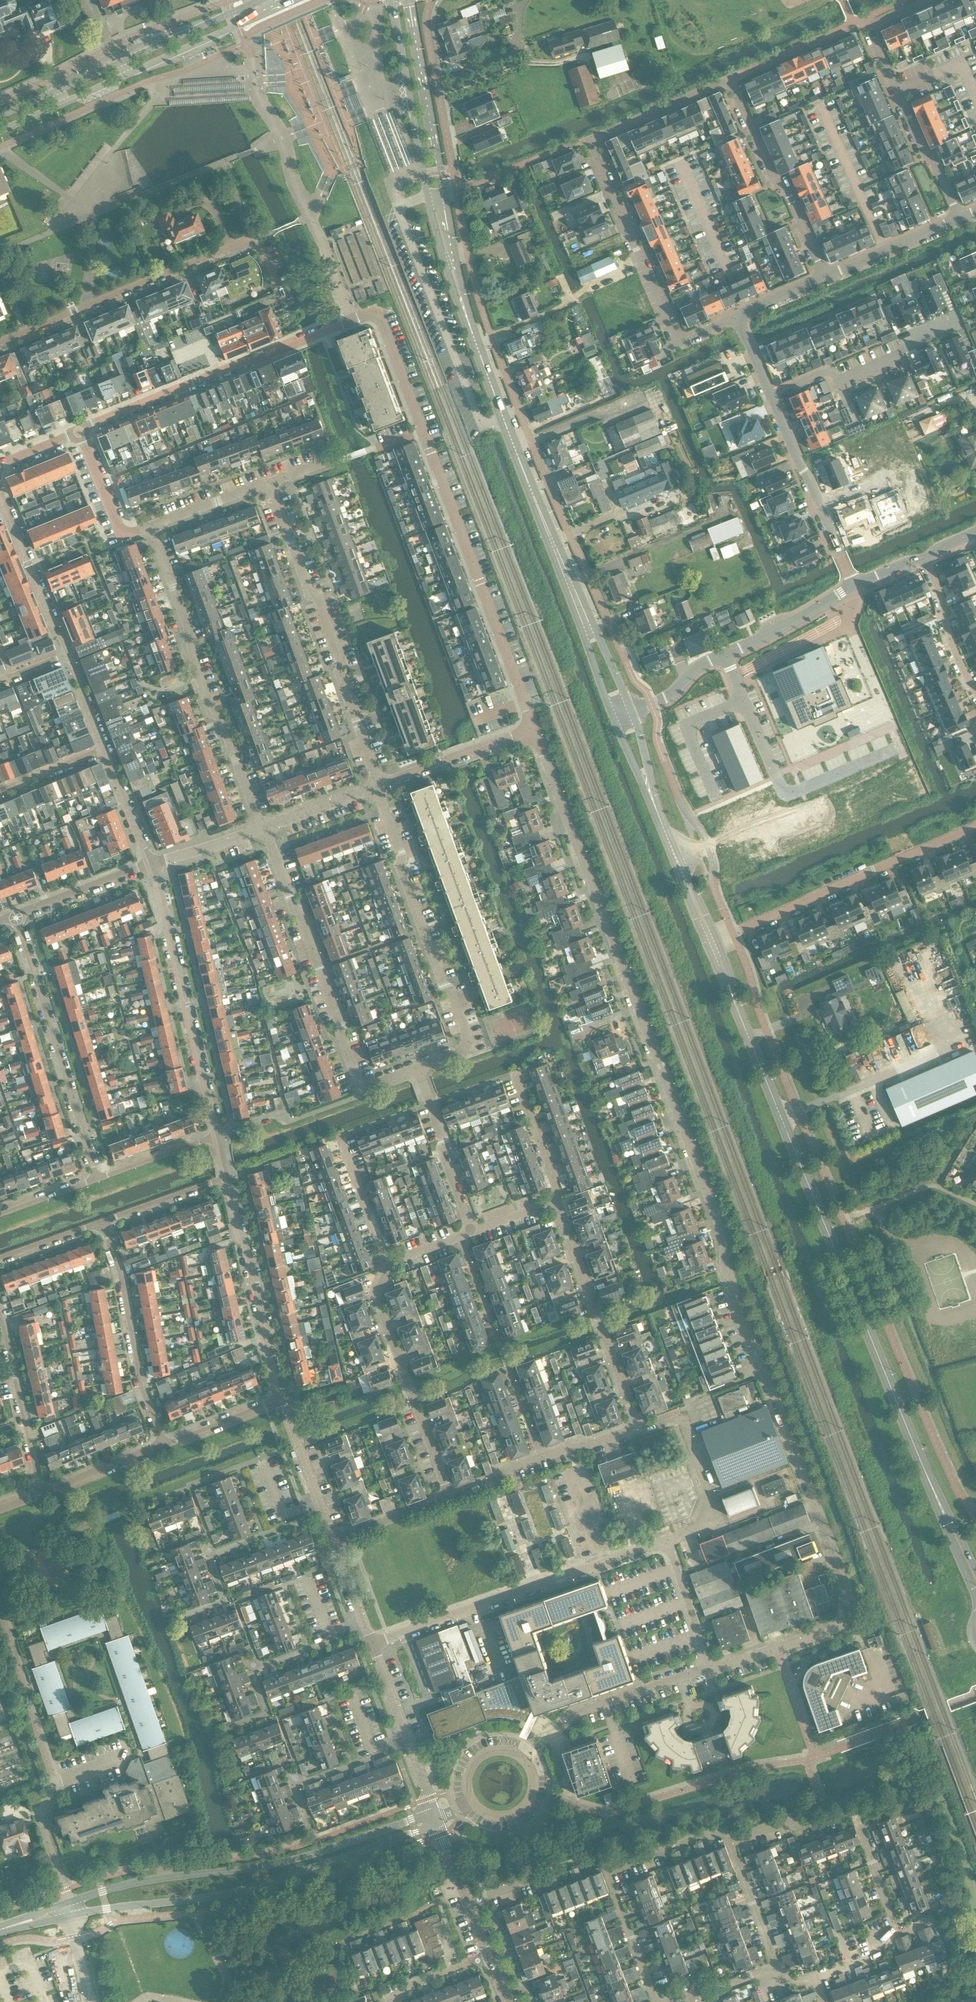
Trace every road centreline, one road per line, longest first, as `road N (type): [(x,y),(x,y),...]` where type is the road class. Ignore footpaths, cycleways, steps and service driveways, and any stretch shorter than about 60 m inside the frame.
road 1 (residential): [(713,1666),(850,1621),(854,1611),(729,1282),(721,1224),(533,729)]
road 2 (residential): [(742,319),(687,337),(667,329),(587,140),(729,79),(825,276)]
road 3 (secondary): [(738,1009),(928,1477)]
road 4 (residential): [(533,729),(382,322),(371,314),(324,333)]
road 5 (residential): [(450,1498),(633,1425),(558,1202)]
road 6 (residential): [(73,1917),(249,1889),(440,1824)]
road 7 (residential): [(436,1813),(296,1860),(139,1882),(69,1901)]
road 8 (secondary): [(463,308),(586,624)]
road 9 (residential): [(418,1068),(473,1047),(404,873),(379,785)]
road 10 (residential): [(418,1068),(373,1084),(357,1079),(302,916),(261,827)]
road 11 (residential): [(379,785),(343,689),(343,658),(270,483)]
road 12 (residential): [(261,827),(226,724),(210,708),(151,527)]
road 13 (secondary): [(0,130),(290,0)]
road 14 (residential): [(373,1644),(665,1539)]
road 15 (secondary): [(259,0),(0,116)]
road 16 (residential): [(717,939),(975,827)]
road 17 (residential): [(0,345),(260,241)]
road 18 (residential): [(219,1136),(152,865)]
road 19 (residential): [(15,916),(99,1179)]
road 20 (residential): [(958,216),(872,33),(877,22),(927,0)]
road 21 (unclassified): [(727,656),(782,789),(896,747)]
road 22 (residential): [(81,431),(324,333)]
road 23 (residential): [(450,1498),(377,1292),(386,1266)]
road 24 (residential): [(102,1222),(122,1276),(142,1389),(167,1447)]
road 25 (residential): [(281,1401),(229,1176)]
road 26 (residential): [(527,1761),(584,1710),(713,1666)]
road 27 (residential): [(853,584),(770,396)]
road 28 (secondary): [(391,0),(428,197)]
road 29 (secondary): [(446,192),(411,0)]
road 30 (residential): [(457,190),(428,26),(432,0)]
road 31 (residential): [(0,1314),(43,1496)]
road 32 (residential): [(66,657),(0,489)]
road 33 (residential): [(472,1233),(418,1068)]
road 34 (residential): [(379,785),(533,729)]
road 35 (residential): [(897,1933),(855,1808),(829,1817)]
road 36 (residential): [(665,1539),(702,1526),(712,1509),(682,1415)]
road 37 (residential): [(470,1903),(590,1858),(603,1858),(608,1871)]
road 38 (residential): [(281,1401),(333,1540)]
road 39 (residential): [(975,692),(924,554)]
road 40 (residential): [(15,916),(152,865)]
road 41 (residential): [(825,276),(958,216)]
road 42 (residential): [(727,656),(853,584)]
road 43 (residential): [(777,1969),(728,1839)]
road 44 (residential): [(608,1871),(655,2001)]
road 45 (residential): [(386,1266),(339,1138)]
road 46 (residential): [(713,1666),(665,1539)]
road 47 (residential): [(151,527),(119,527),(81,431)]
road 48 (residential): [(102,1222),(229,1176)]
road 49 (residential): [(515,1074),(558,1202)]
road 50 (residential): [(43,1496),(167,1447)]
road 51 (secondary): [(928,1477),(975,1599)]
road 52 (residential): [(839,378),(954,323)]
road 53 (residential): [(99,1179),(219,1136)]
road 54 (residential): [(728,1839),(717,1834),(608,1871)]
road 55 (residential): [(151,527),(270,483)]
road 56 (residential): [(152,865),(104,749)]
road 57 (residential): [(261,827),(379,785)]
road 58 (residential): [(333,1540),(450,1498)]
road 59 (residential): [(167,1447),(281,1401)]
road 60 (residential): [(69,1901),(43,1823),(57,1787)]

